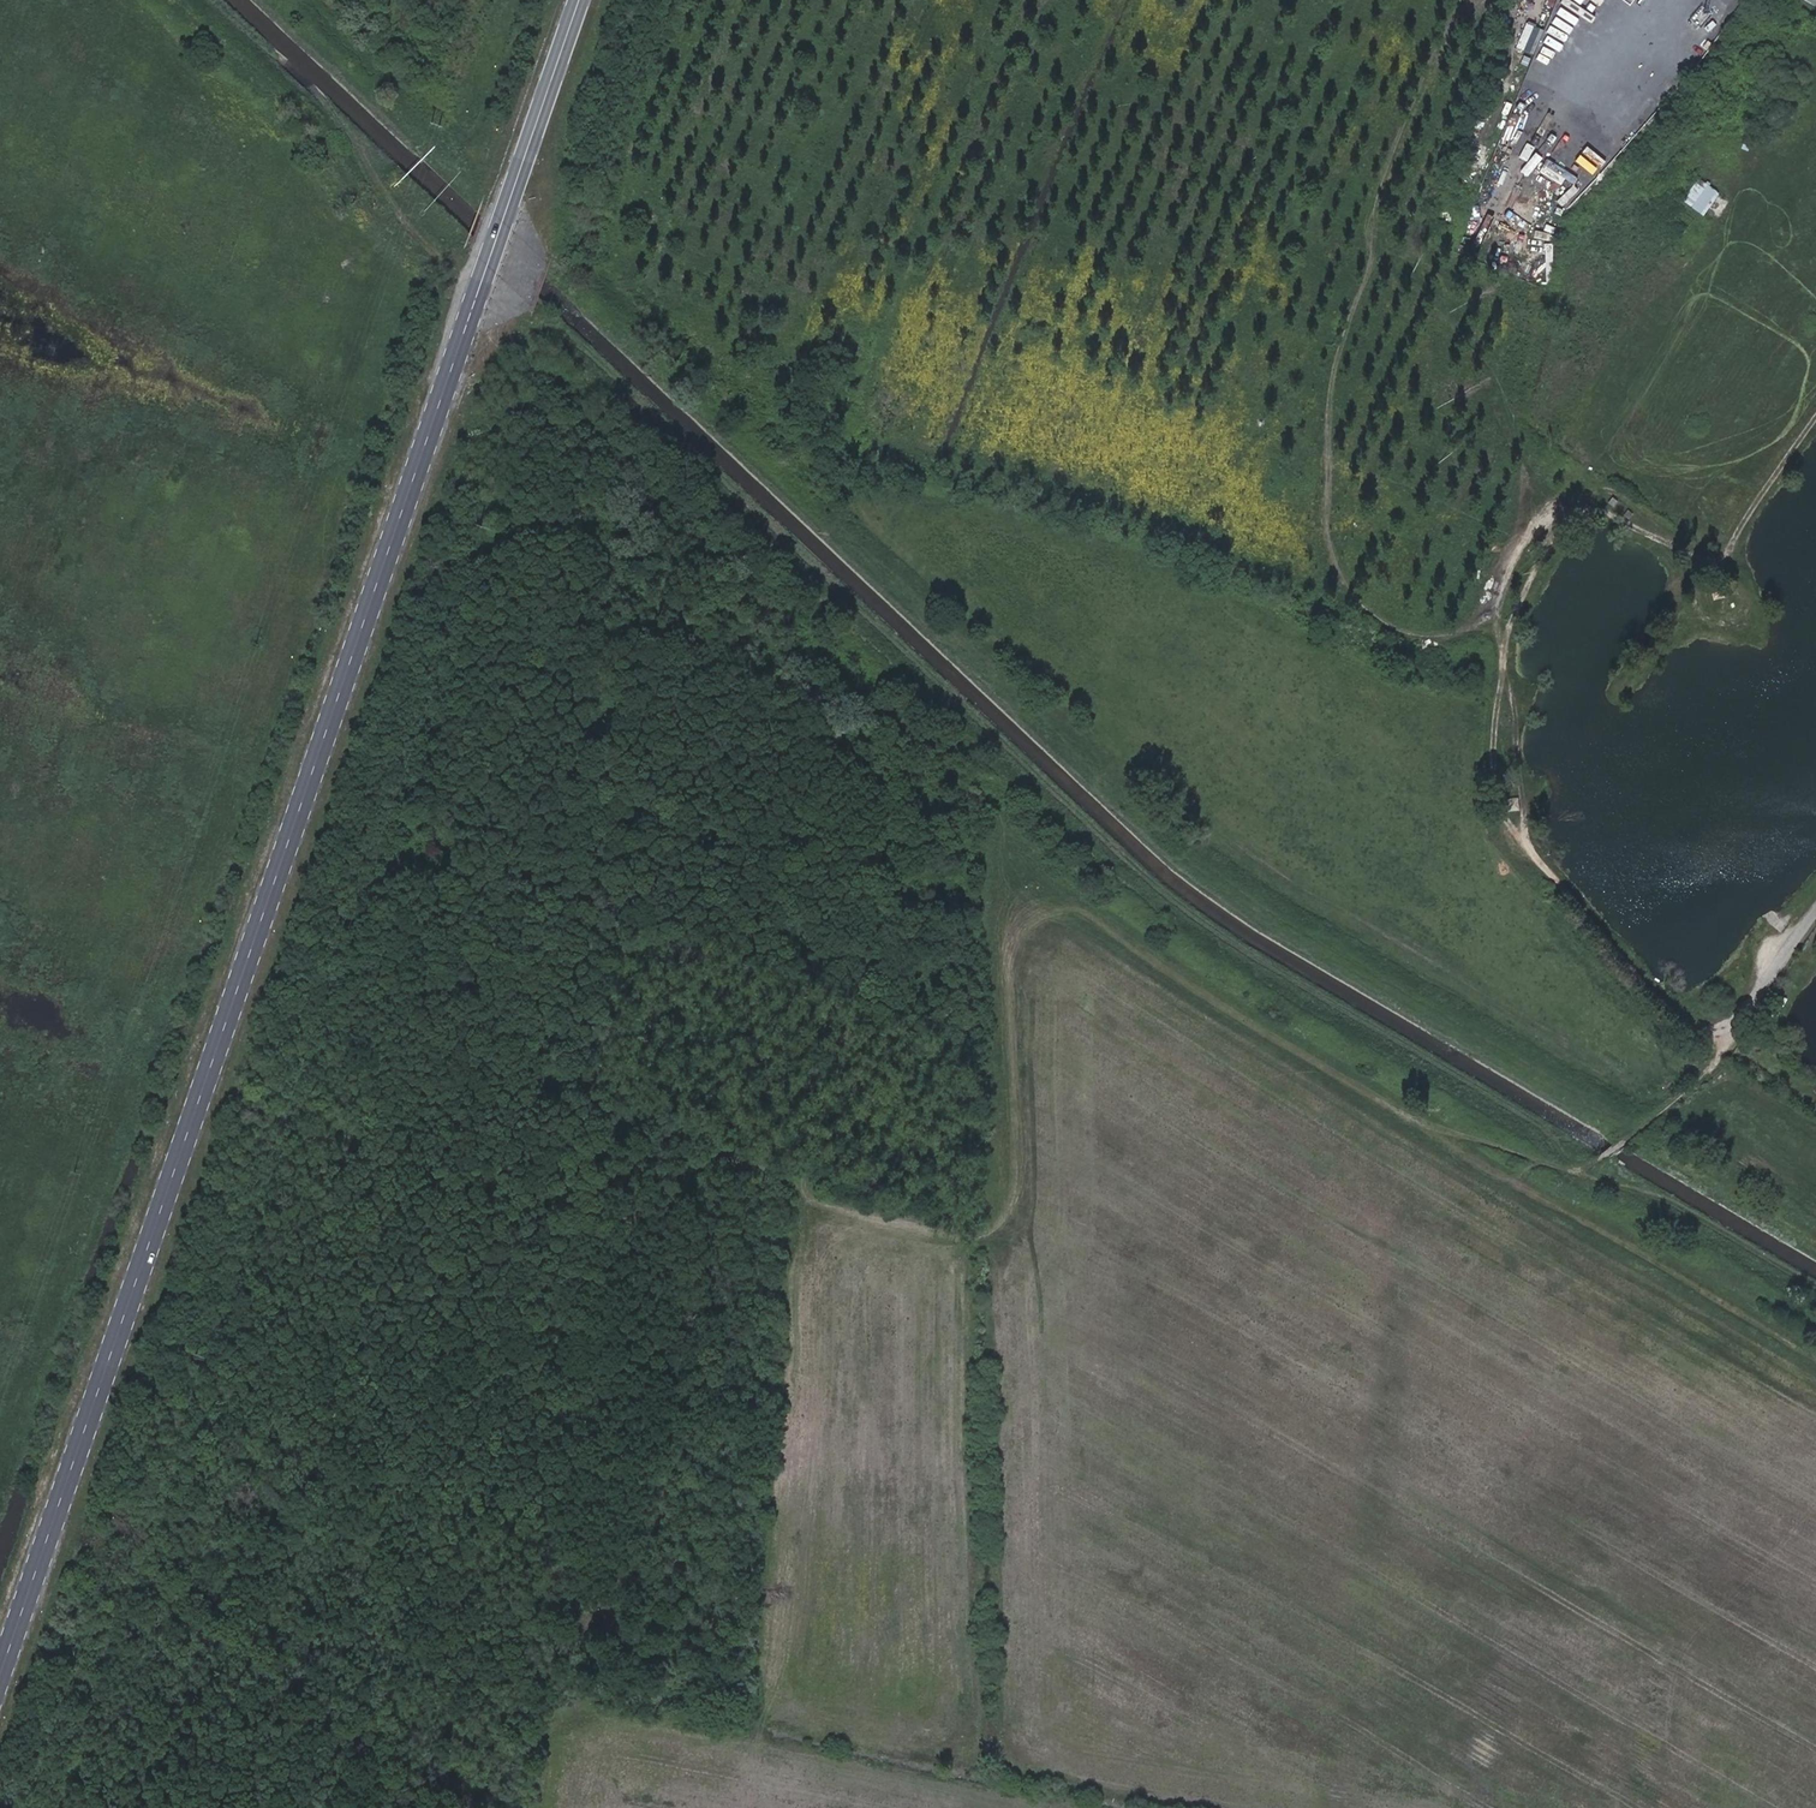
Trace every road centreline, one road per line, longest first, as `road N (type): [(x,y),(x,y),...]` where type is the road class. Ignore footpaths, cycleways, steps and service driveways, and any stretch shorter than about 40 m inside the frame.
road 1 (secondary): [(0,1676),(578,0)]
road 2 (residential): [(1815,912),(1745,1017)]

